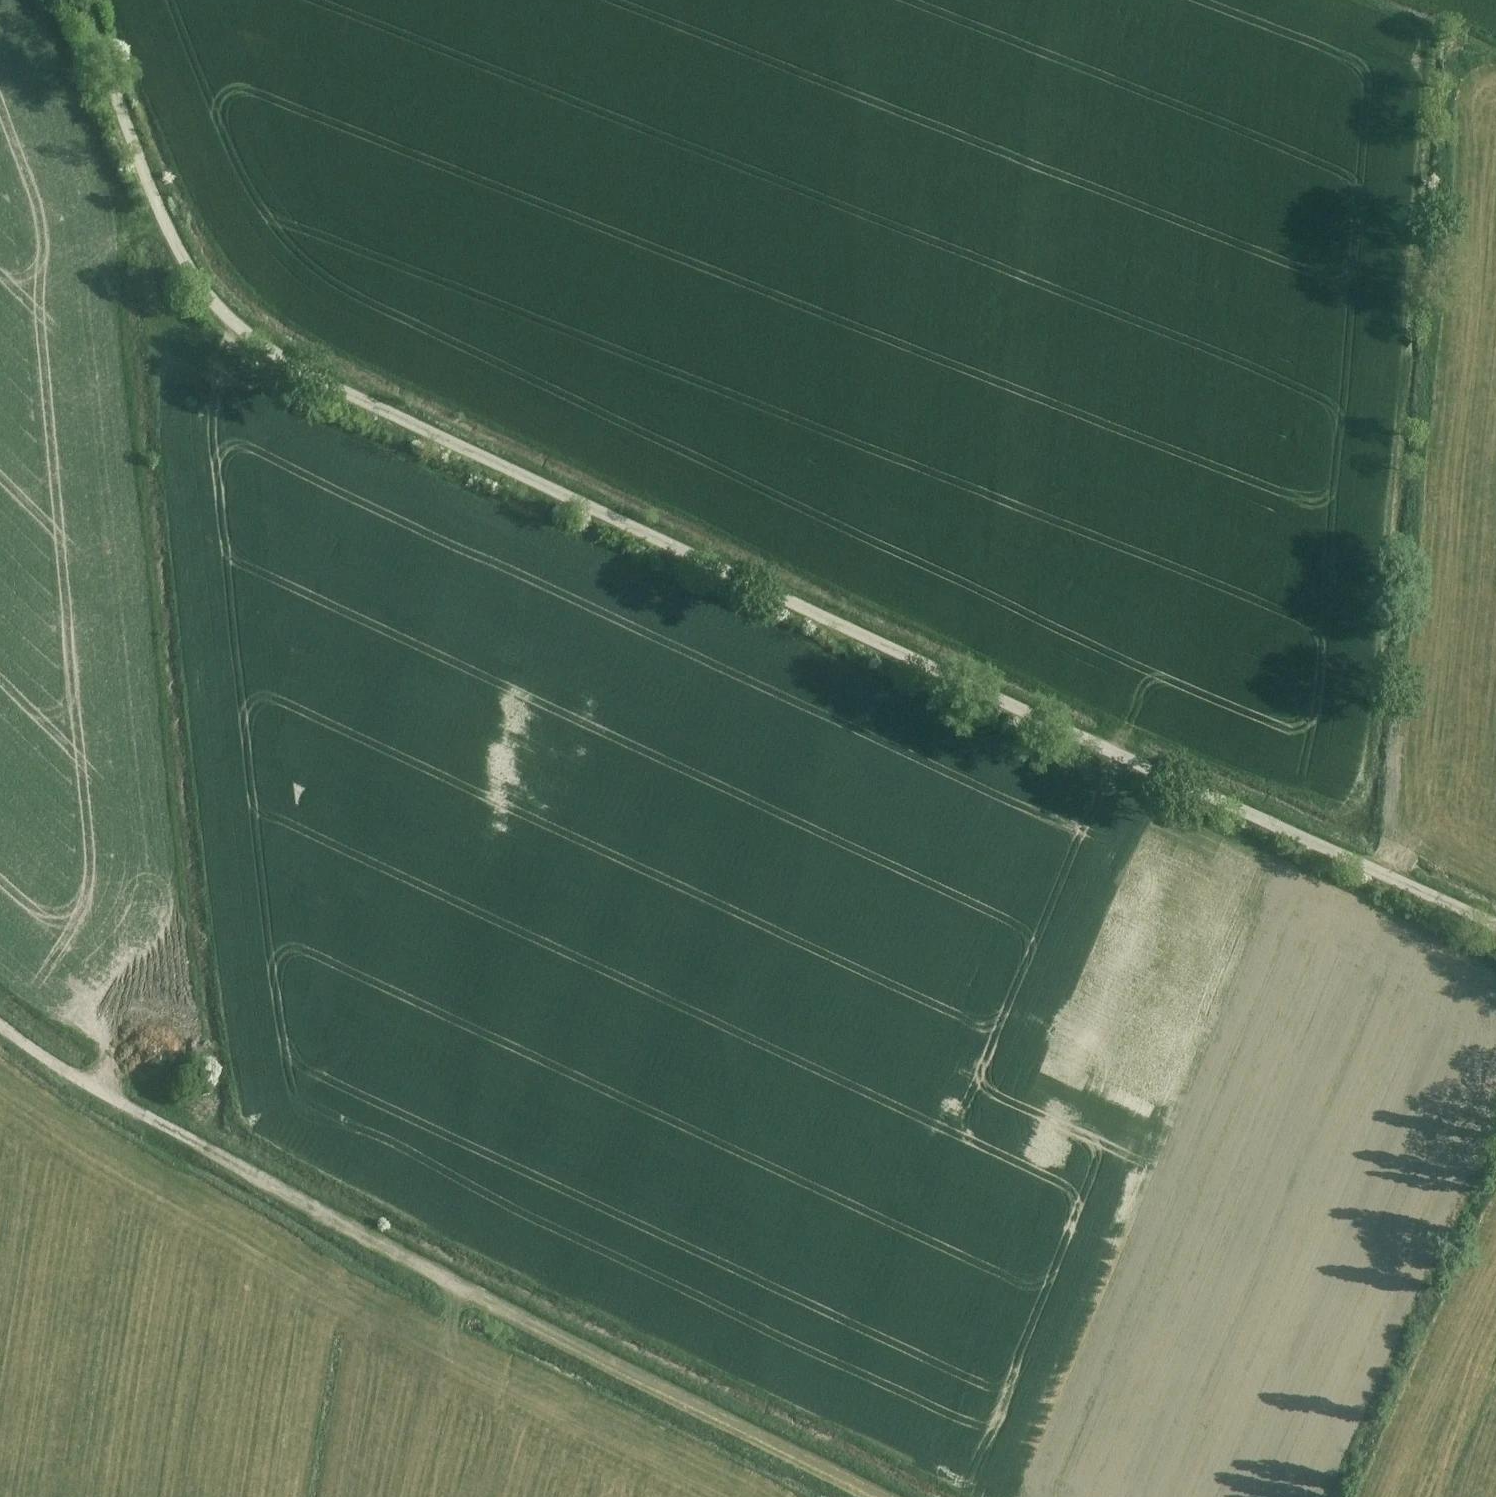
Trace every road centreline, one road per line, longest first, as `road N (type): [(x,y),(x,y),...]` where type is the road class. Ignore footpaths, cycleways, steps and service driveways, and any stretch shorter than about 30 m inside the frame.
road 1 (residential): [(79,0),(163,213),(269,352),(1495,928)]
road 2 (track): [(867,1496),(159,1131),(0,1020)]

